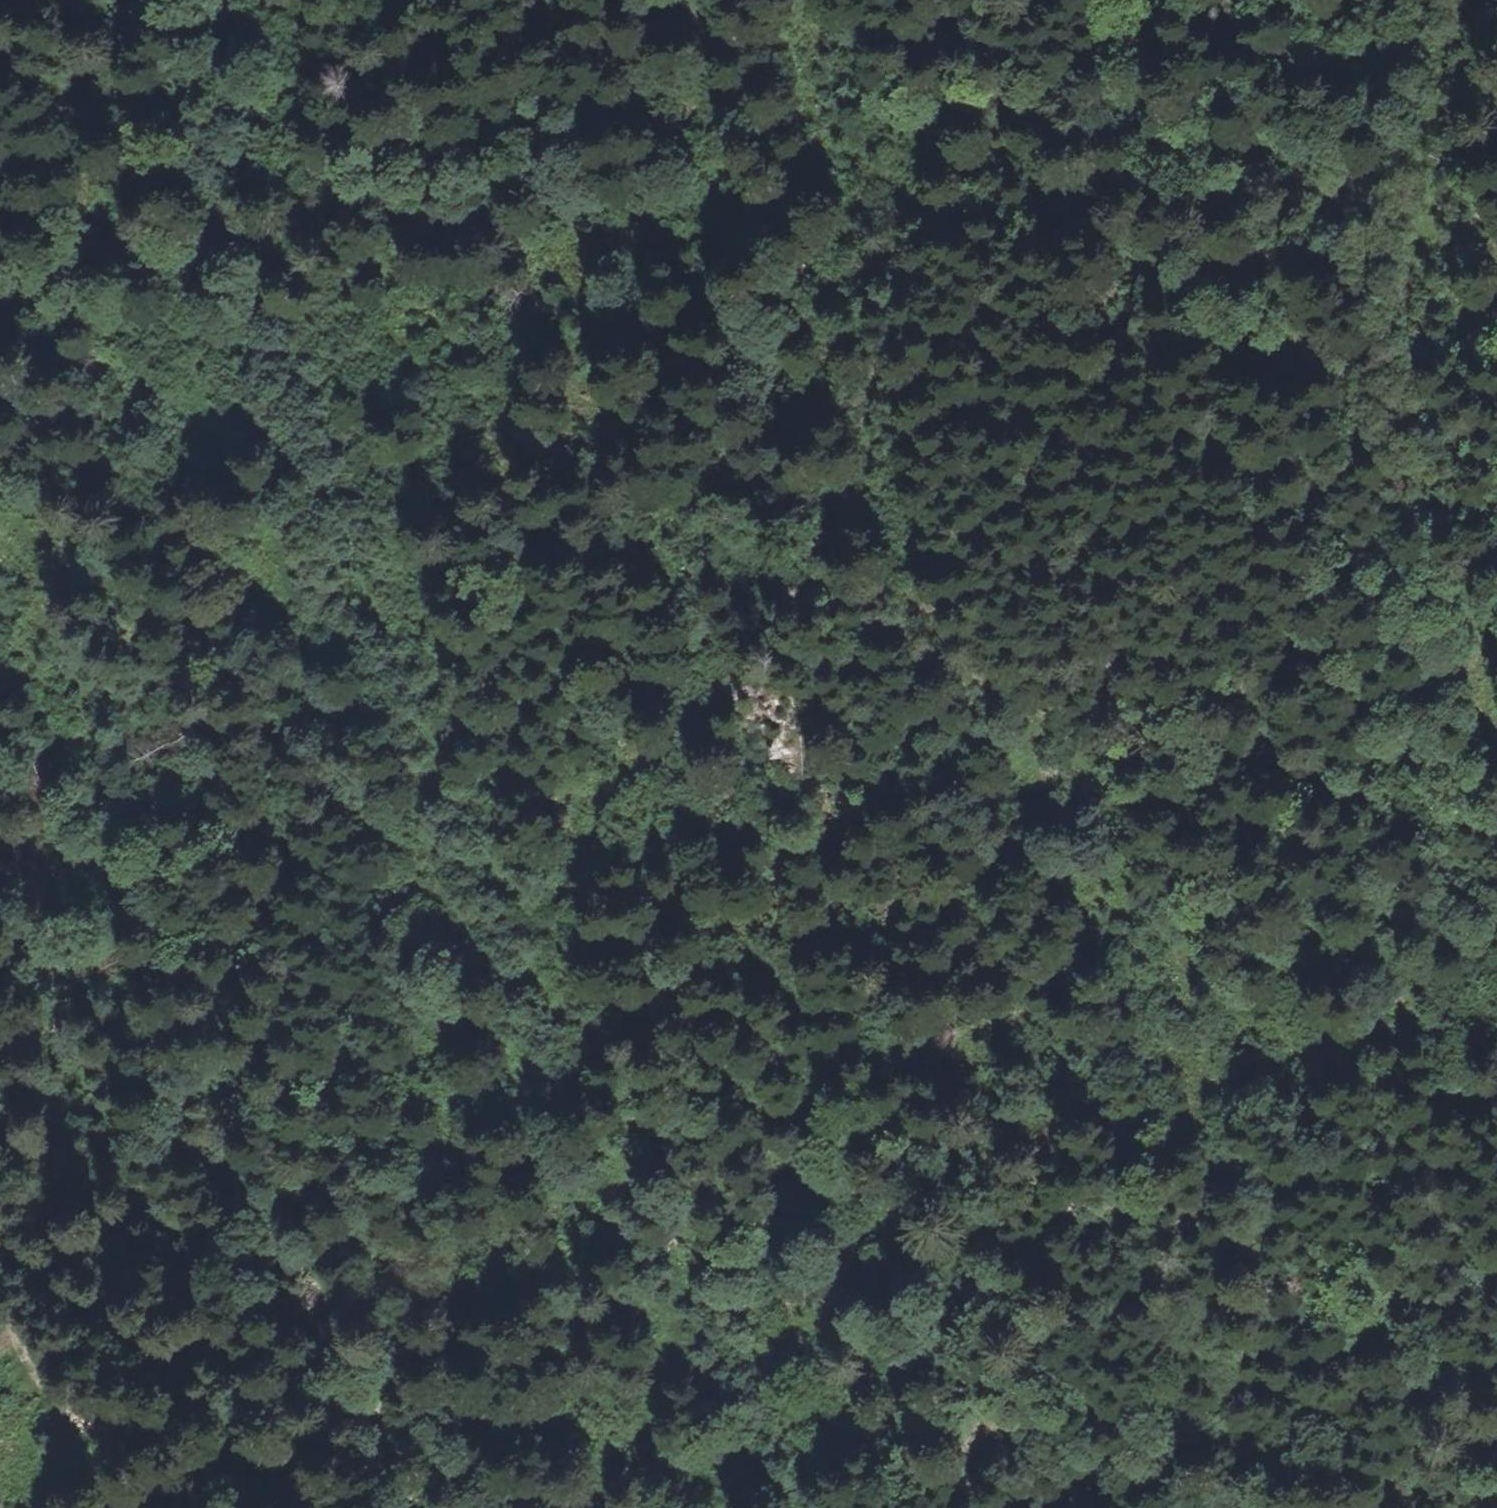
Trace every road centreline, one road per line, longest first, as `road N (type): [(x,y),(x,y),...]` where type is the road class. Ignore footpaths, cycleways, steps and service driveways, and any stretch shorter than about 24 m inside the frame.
road 1 (track): [(130,0),(168,563),(351,1210),(357,1404),(346,1419),(317,1421),(198,1370),(0,1242)]

